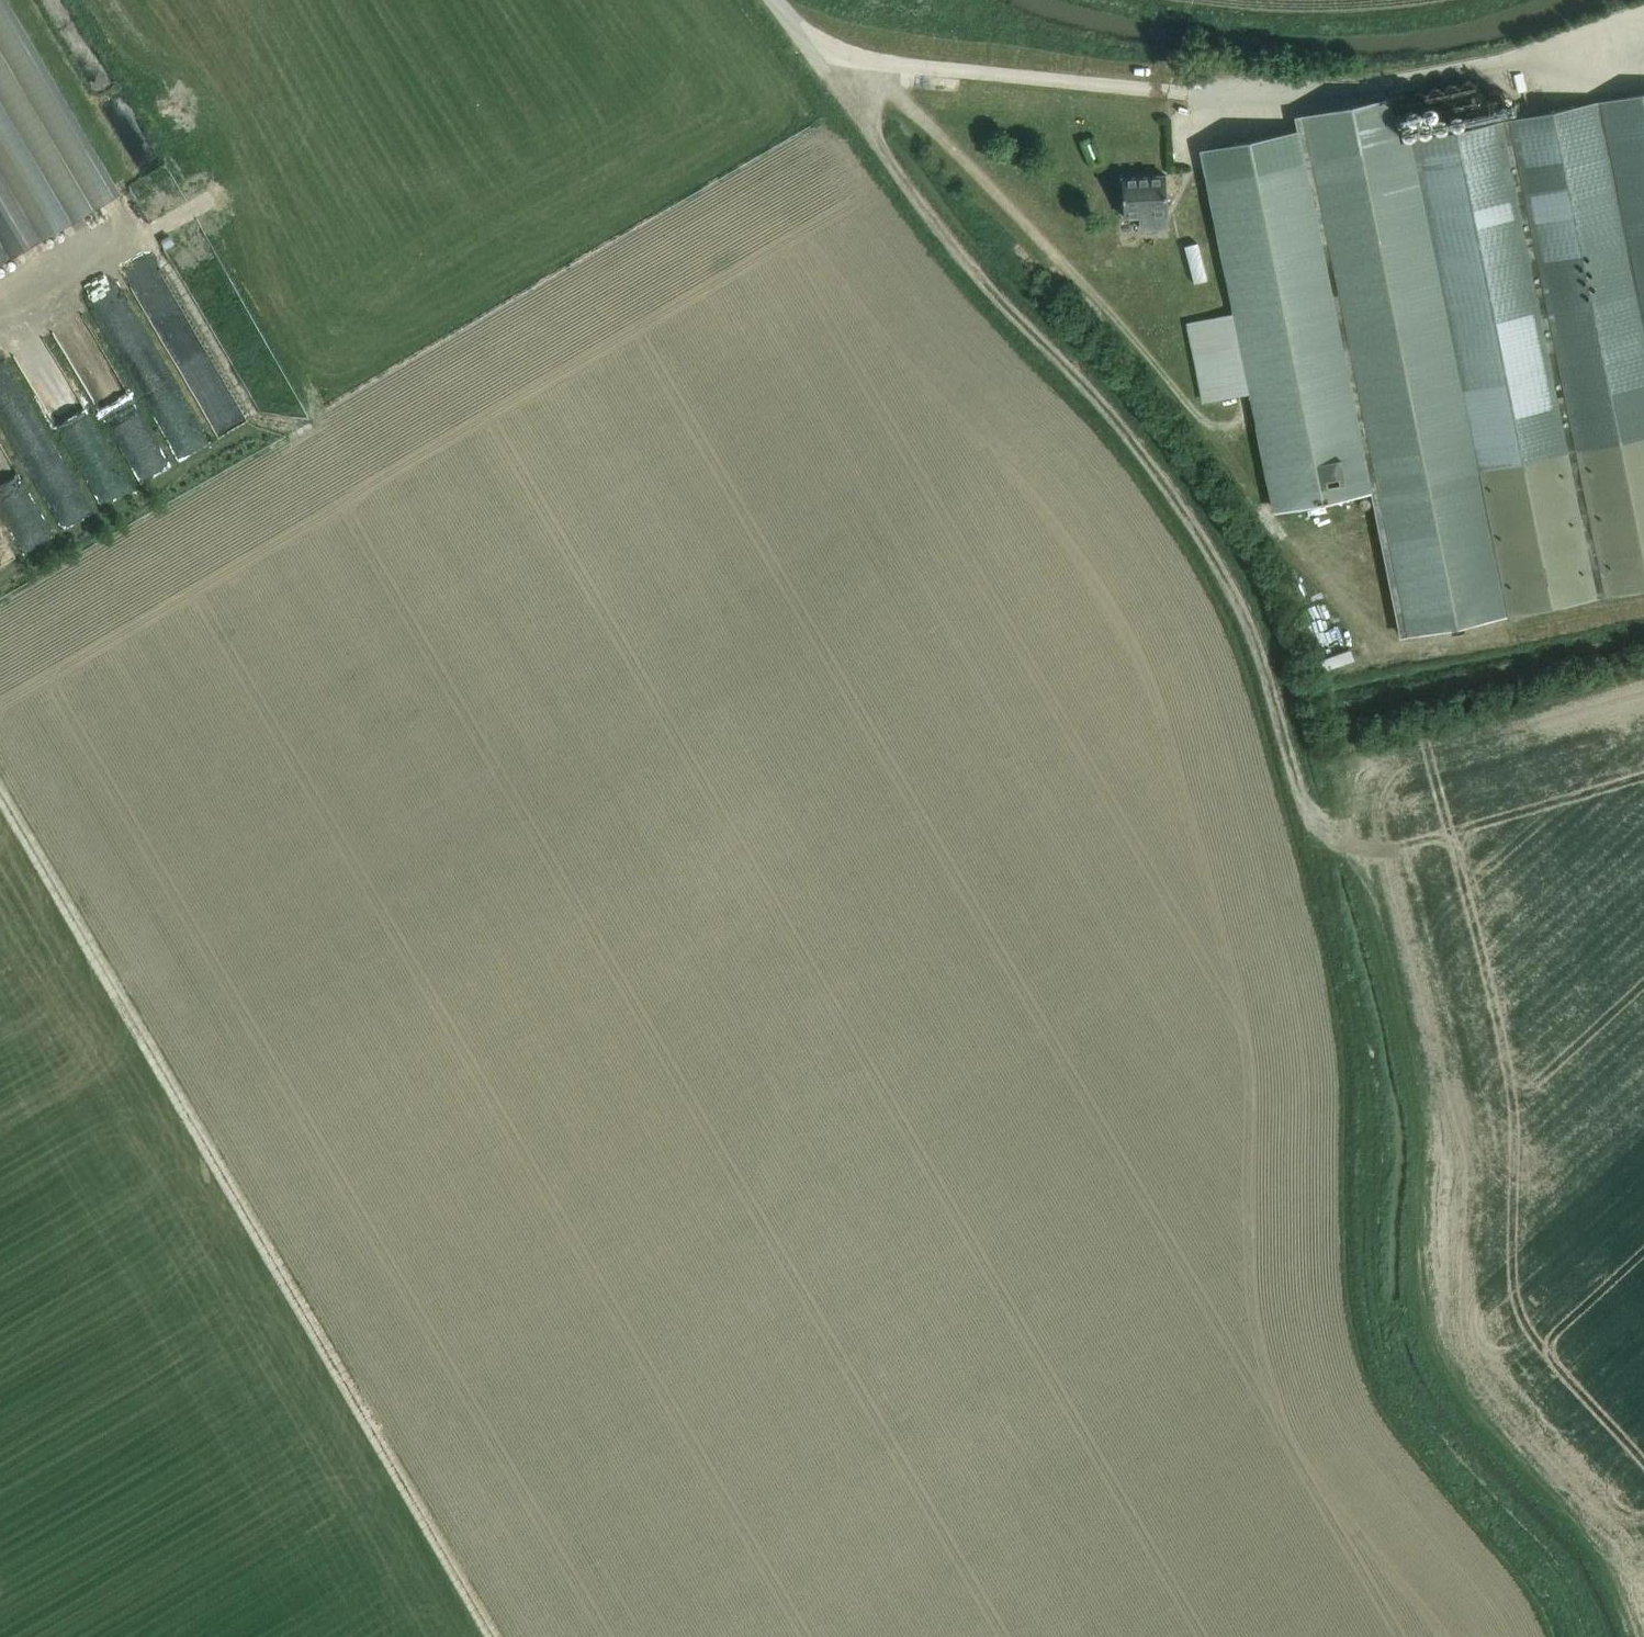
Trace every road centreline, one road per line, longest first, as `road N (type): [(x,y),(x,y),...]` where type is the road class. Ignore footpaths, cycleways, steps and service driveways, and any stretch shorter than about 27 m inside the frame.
road 1 (track): [(478,1636),(0,796)]
road 2 (unclassified): [(1163,104),(817,53),(770,0)]

